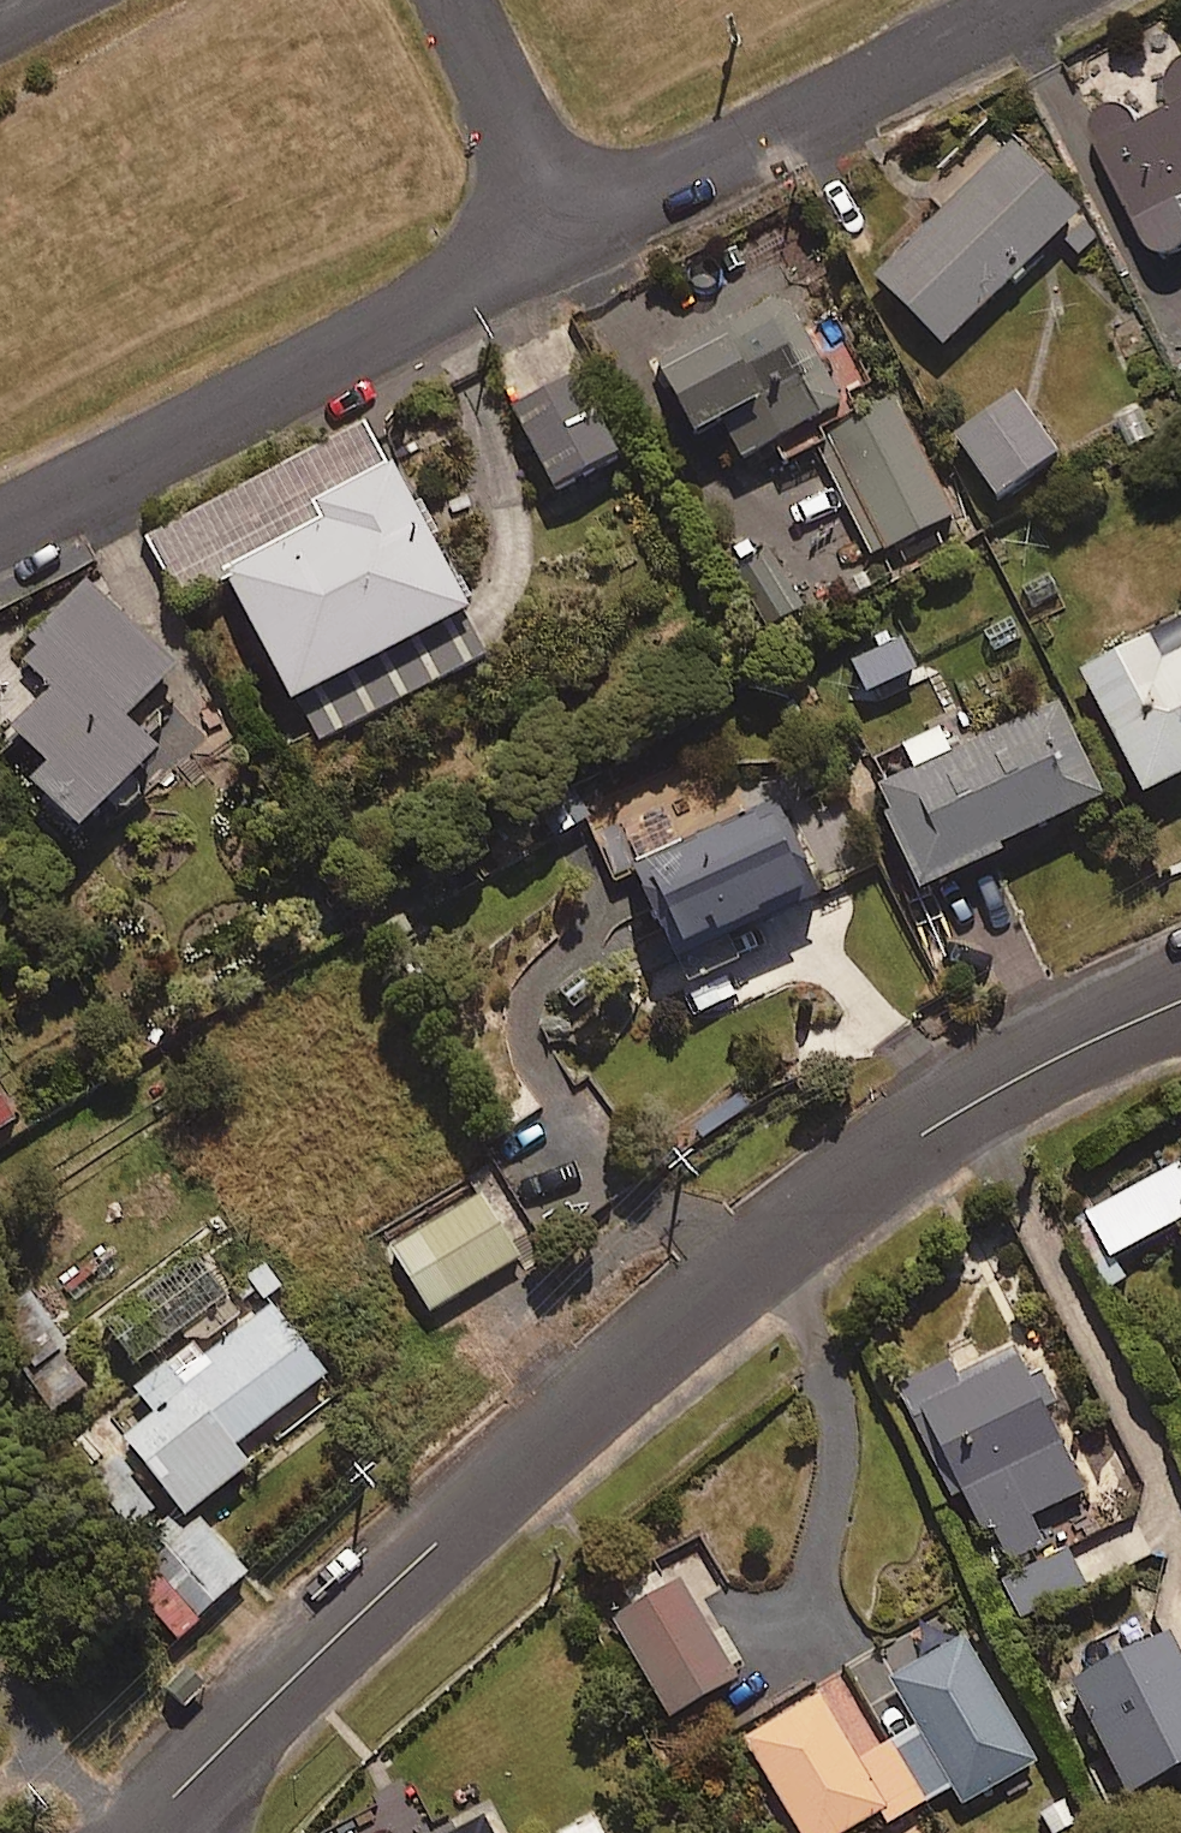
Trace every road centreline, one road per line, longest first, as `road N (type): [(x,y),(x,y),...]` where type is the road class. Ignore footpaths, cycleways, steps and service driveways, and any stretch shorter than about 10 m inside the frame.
road 1 (residential): [(1180,1002),(1016,1078),(815,1208),(360,1612),(139,1832)]
road 2 (residential): [(564,235),(0,525)]
road 3 (residential): [(1023,0),(564,235)]
road 4 (residential): [(564,235),(450,0)]

